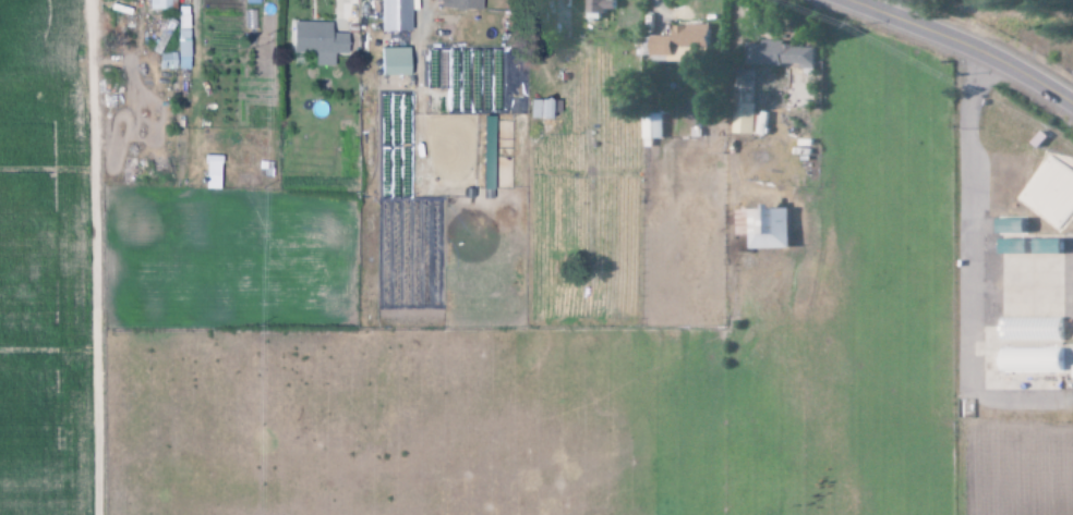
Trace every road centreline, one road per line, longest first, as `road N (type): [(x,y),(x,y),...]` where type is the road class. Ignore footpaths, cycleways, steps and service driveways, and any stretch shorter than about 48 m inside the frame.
road 1 (tertiary): [(1072,106),(989,56),(854,0)]

